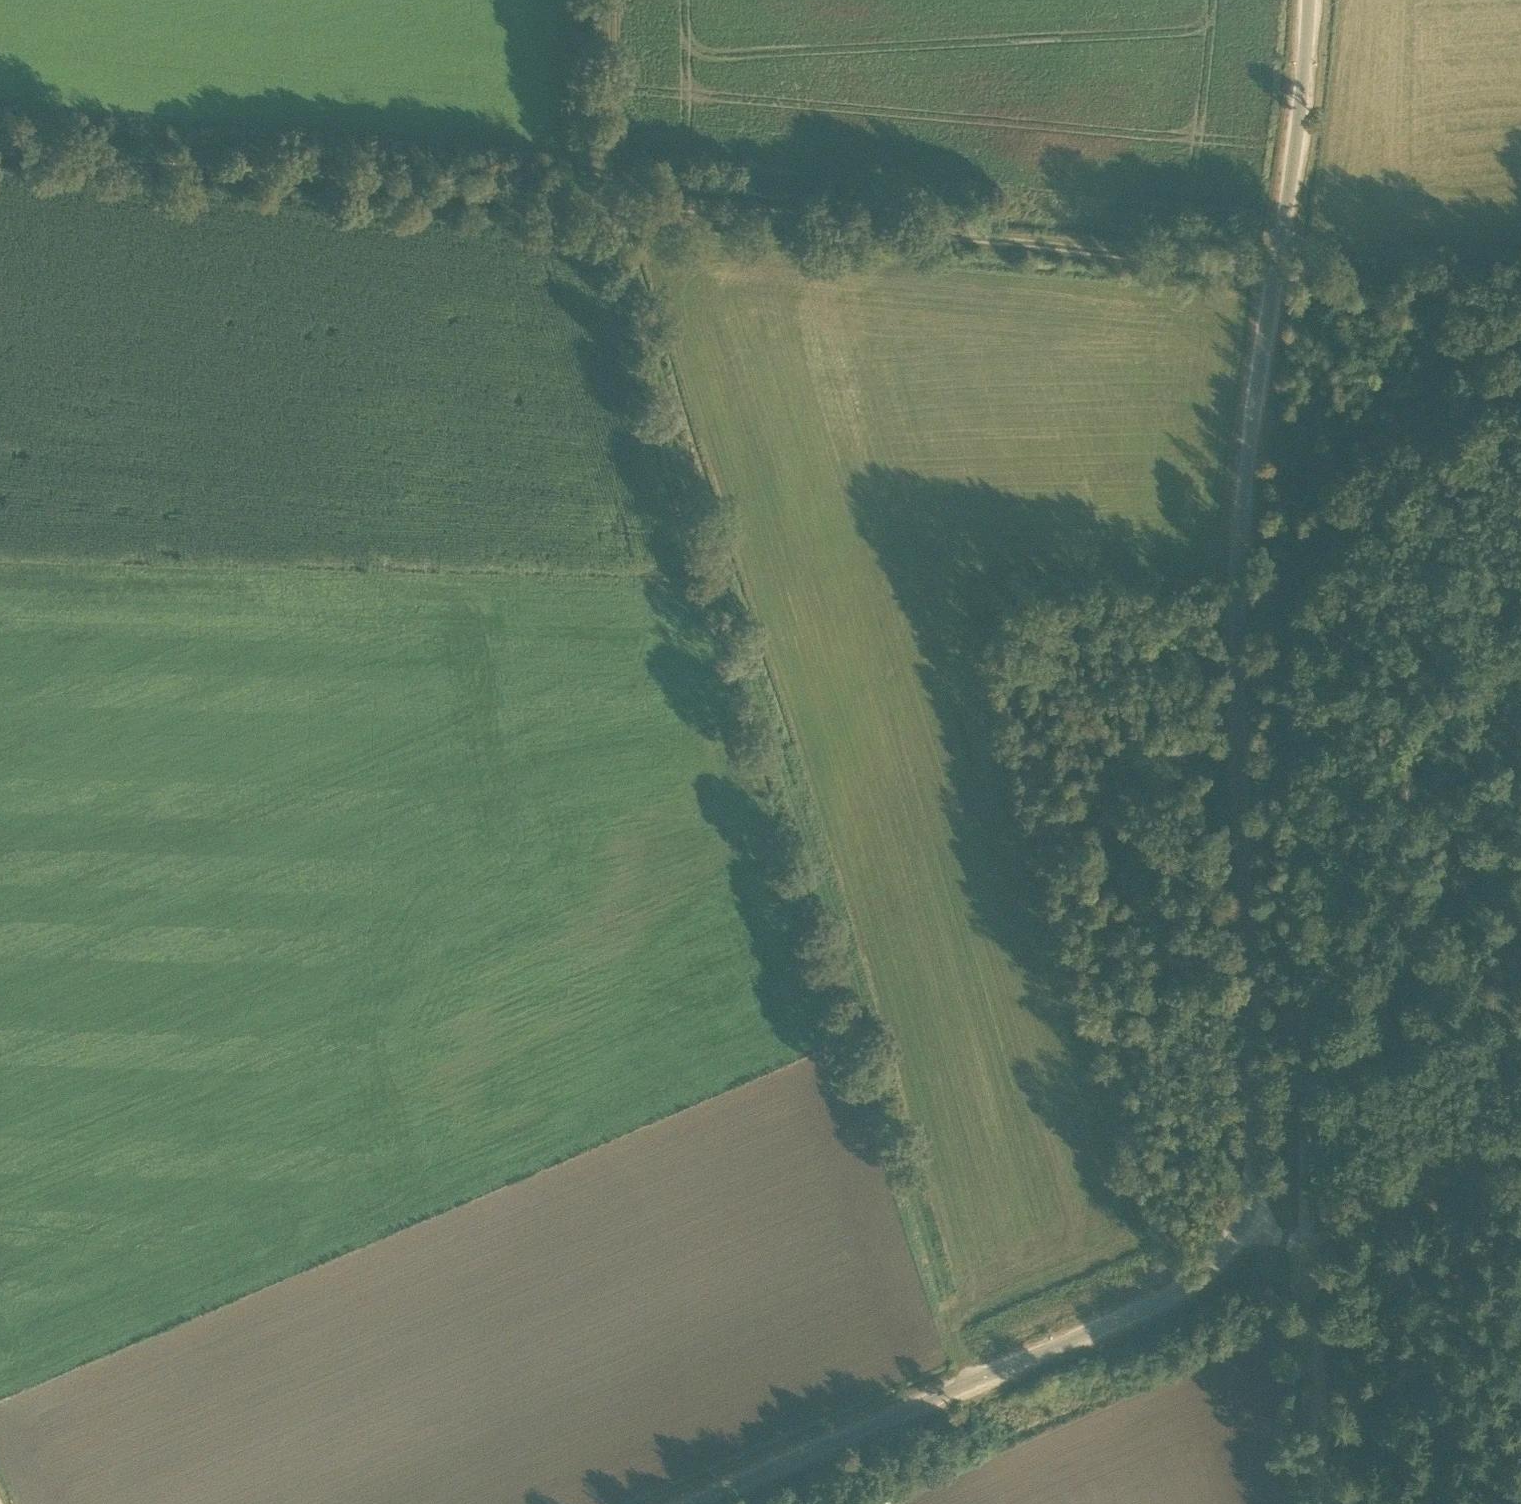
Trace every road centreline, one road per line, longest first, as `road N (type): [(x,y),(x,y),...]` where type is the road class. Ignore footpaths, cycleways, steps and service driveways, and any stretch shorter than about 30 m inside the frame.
road 1 (unclassified): [(694,1503),(1178,1293),(1209,1270),(1242,1222),(1255,1156),(1234,725),(1237,549),(1307,0)]
road 2 (track): [(592,203),(973,1382)]
road 3 (track): [(1520,377),(1281,597),(1309,1240)]
road 4 (track): [(592,203),(1520,286)]
road 5 (track): [(0,150),(592,203)]
road 6 (track): [(1309,1240),(1327,1503)]
road 7 (track): [(1520,1147),(1309,1240)]
road 8 (track): [(592,203),(592,0)]

